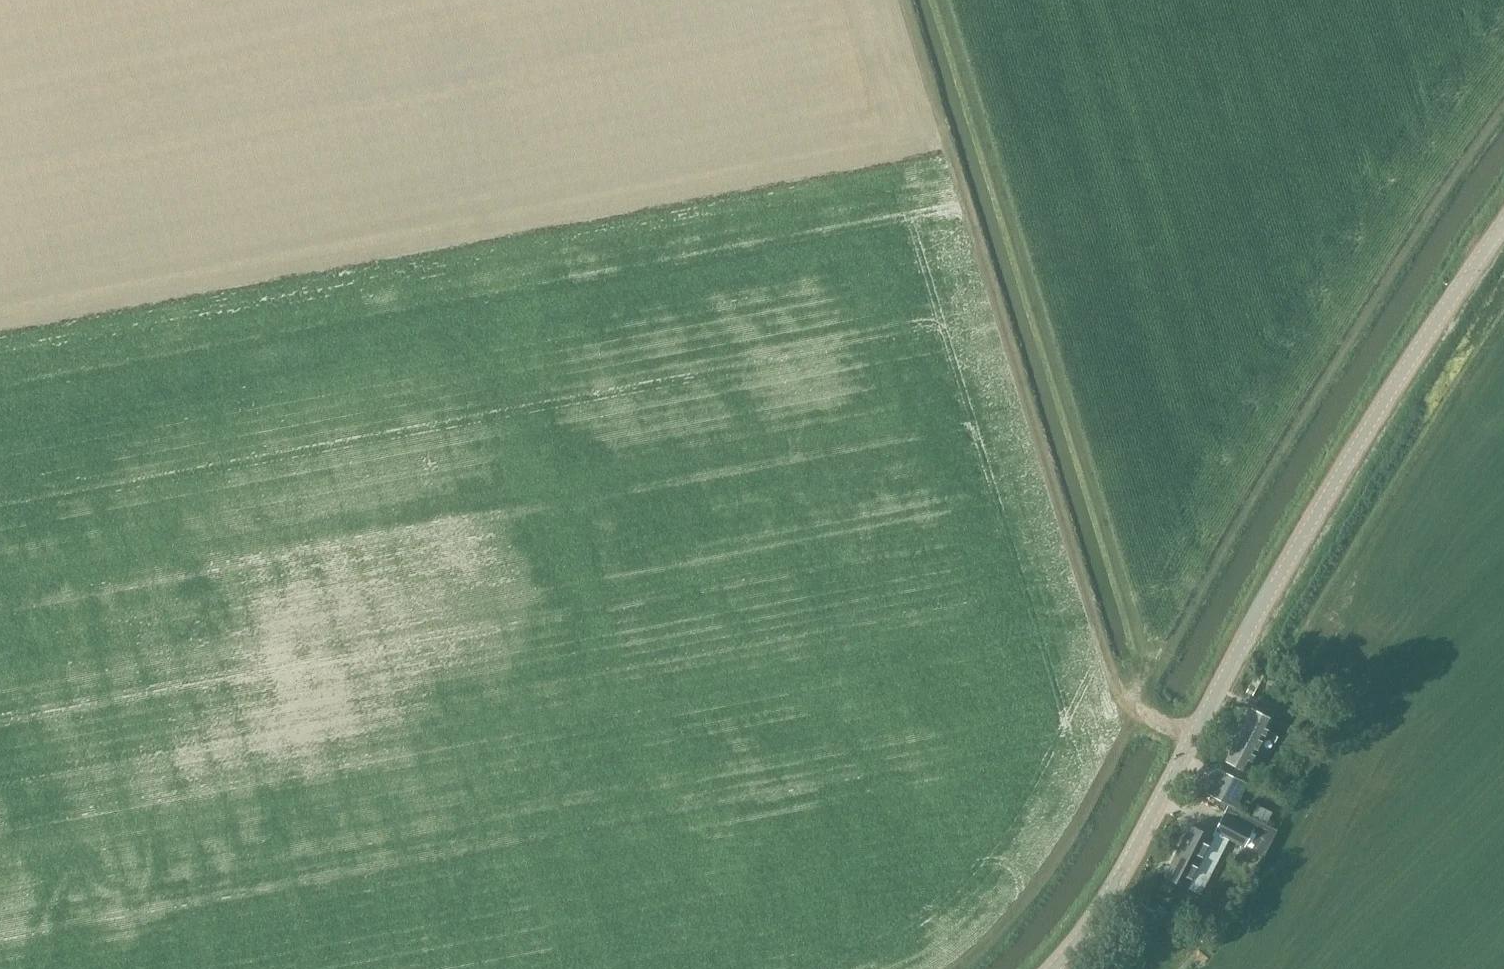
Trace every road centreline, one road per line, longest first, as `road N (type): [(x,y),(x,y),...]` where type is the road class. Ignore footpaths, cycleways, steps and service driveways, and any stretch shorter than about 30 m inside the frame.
road 1 (tertiary): [(1053,968),(1095,920),(1266,602),(1503,224)]

